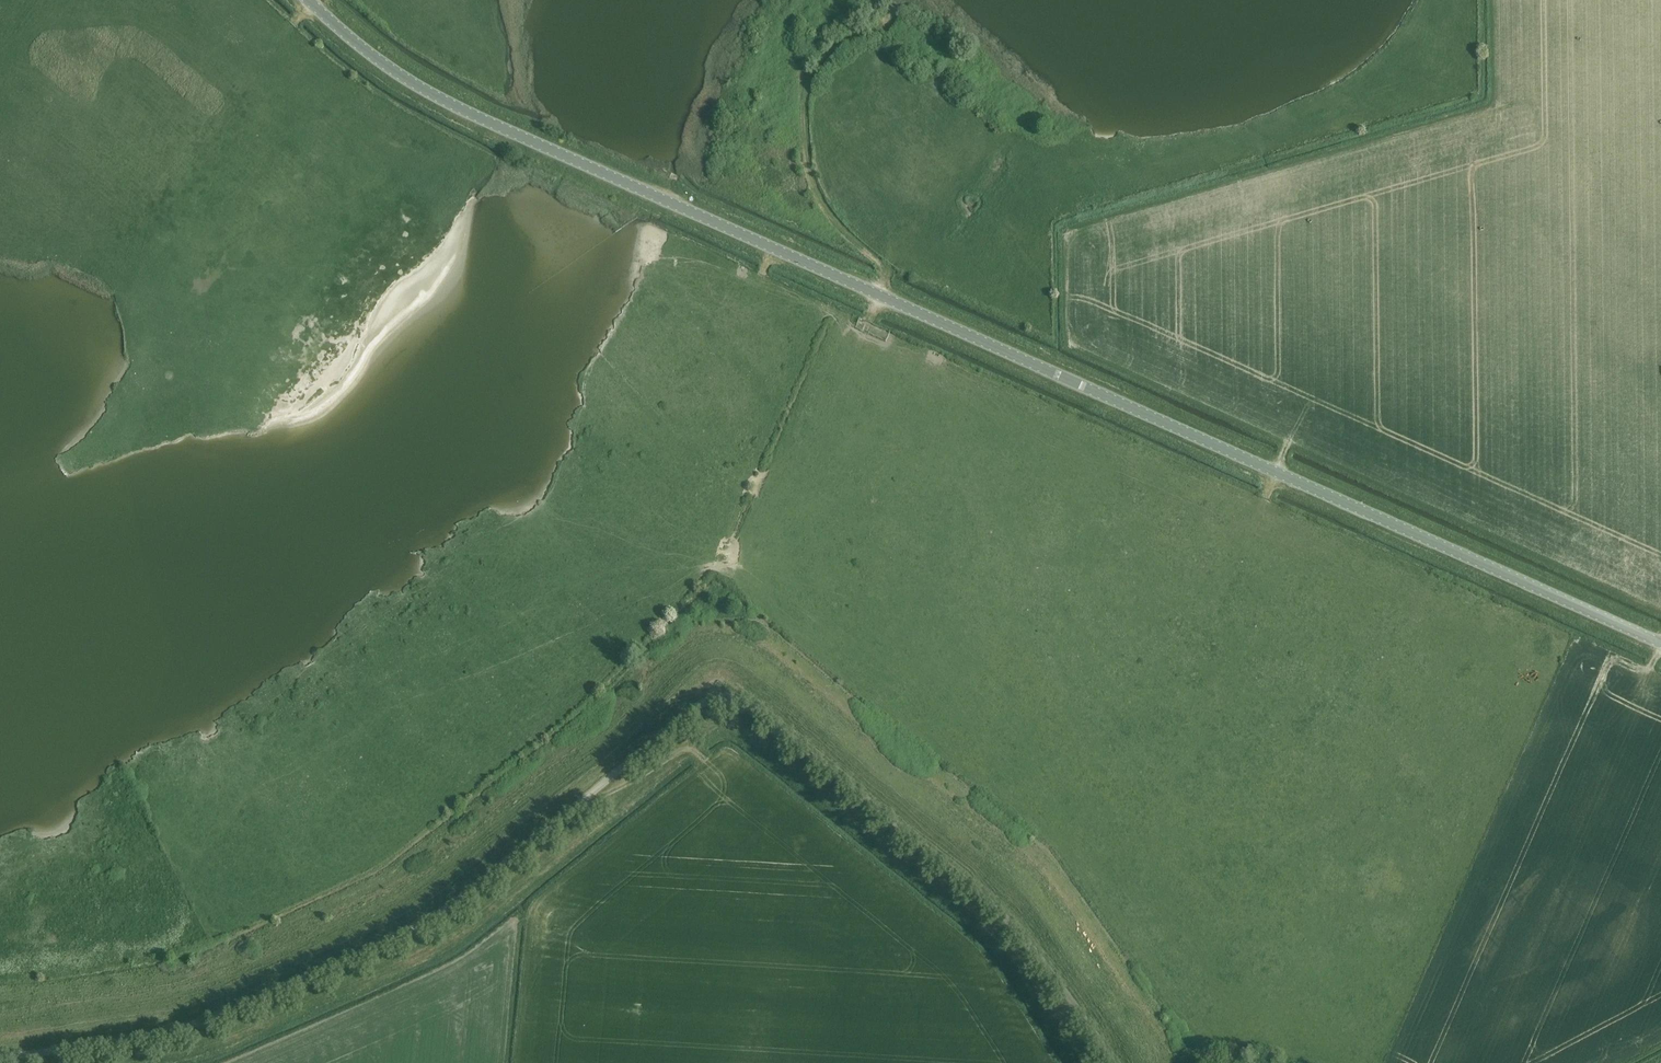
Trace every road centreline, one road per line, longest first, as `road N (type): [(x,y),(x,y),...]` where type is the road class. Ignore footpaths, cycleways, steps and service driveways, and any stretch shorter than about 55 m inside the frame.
road 1 (tertiary): [(1660,644),(478,118),(384,64),(309,0)]
road 2 (unclassified): [(1115,1062),(1033,948),(988,903),(735,698),(709,699),(689,712),(471,891),(406,930),(194,1023),(0,1058)]

